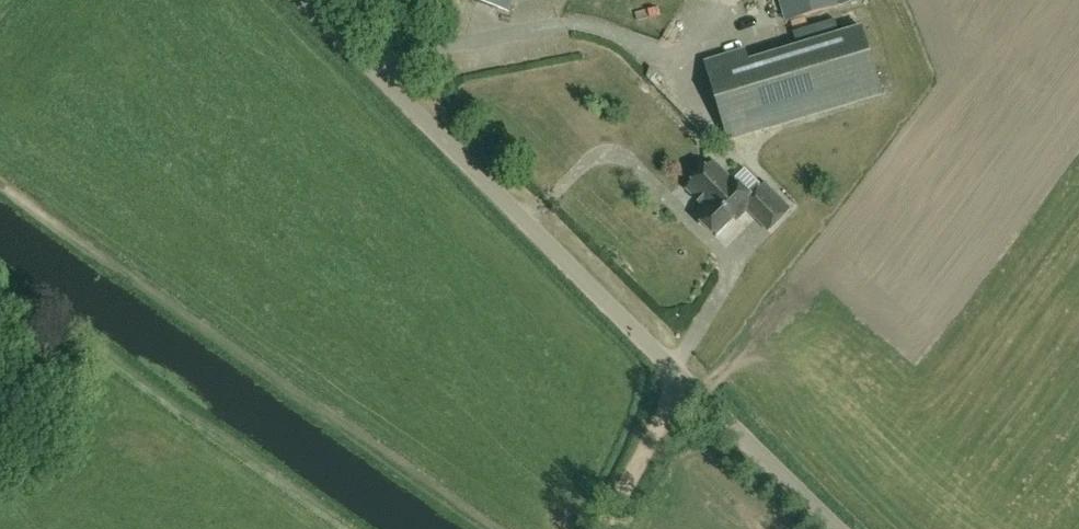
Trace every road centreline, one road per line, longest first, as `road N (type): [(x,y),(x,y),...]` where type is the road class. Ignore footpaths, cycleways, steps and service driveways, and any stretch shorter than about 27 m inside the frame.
road 1 (tertiary): [(836,528),(305,0)]
road 2 (track): [(599,528),(685,380)]

